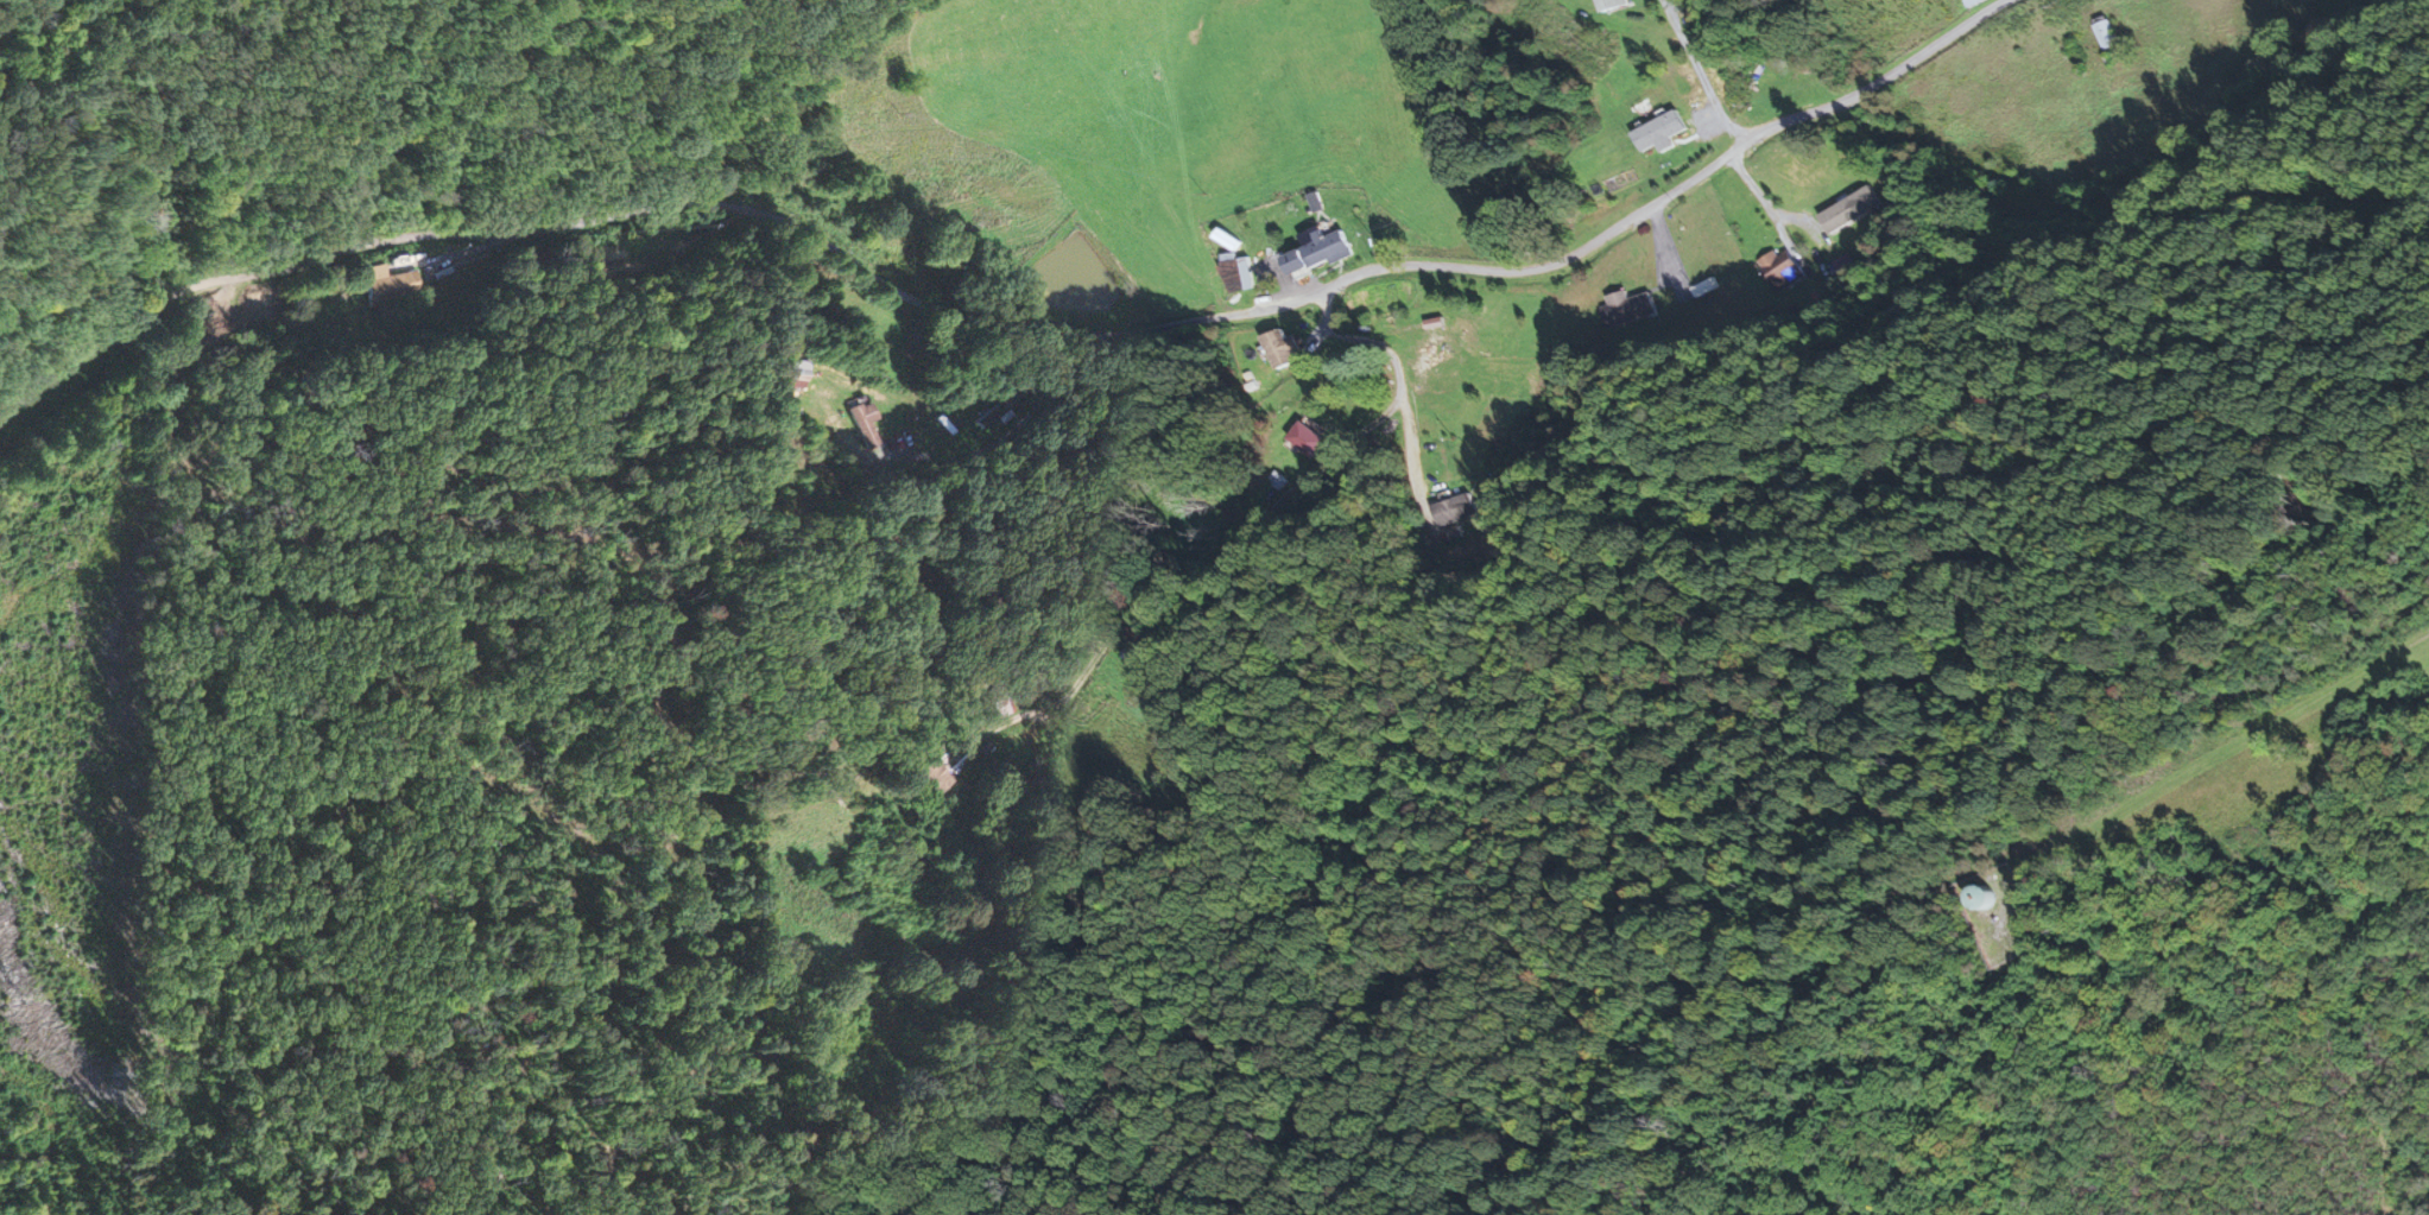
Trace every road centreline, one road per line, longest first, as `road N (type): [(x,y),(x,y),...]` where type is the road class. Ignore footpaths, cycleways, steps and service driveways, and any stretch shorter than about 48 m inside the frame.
road 1 (residential): [(0,417),(112,342),(233,291),(556,241),(836,292),(1064,381),(1229,375),(1573,292),(1726,216),(1929,76),(2110,0)]
road 2 (residential): [(1385,338),(1362,405),(1093,673),(903,950),(845,1005),(812,991),(792,948),(790,811),(768,747),(742,707),(691,698),(590,741)]

